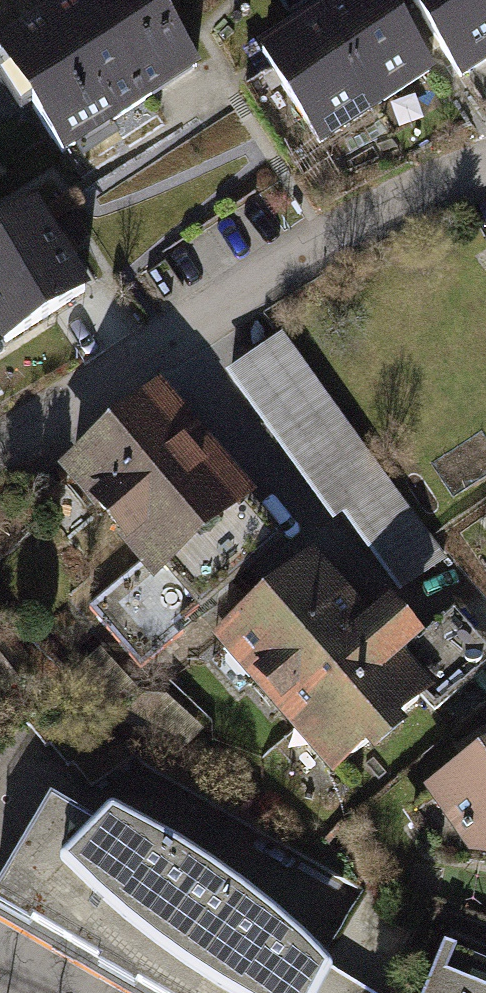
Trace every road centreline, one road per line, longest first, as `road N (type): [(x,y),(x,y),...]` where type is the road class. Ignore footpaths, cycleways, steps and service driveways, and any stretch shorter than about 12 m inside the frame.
road 1 (residential): [(485,169),(326,245),(0,451)]

